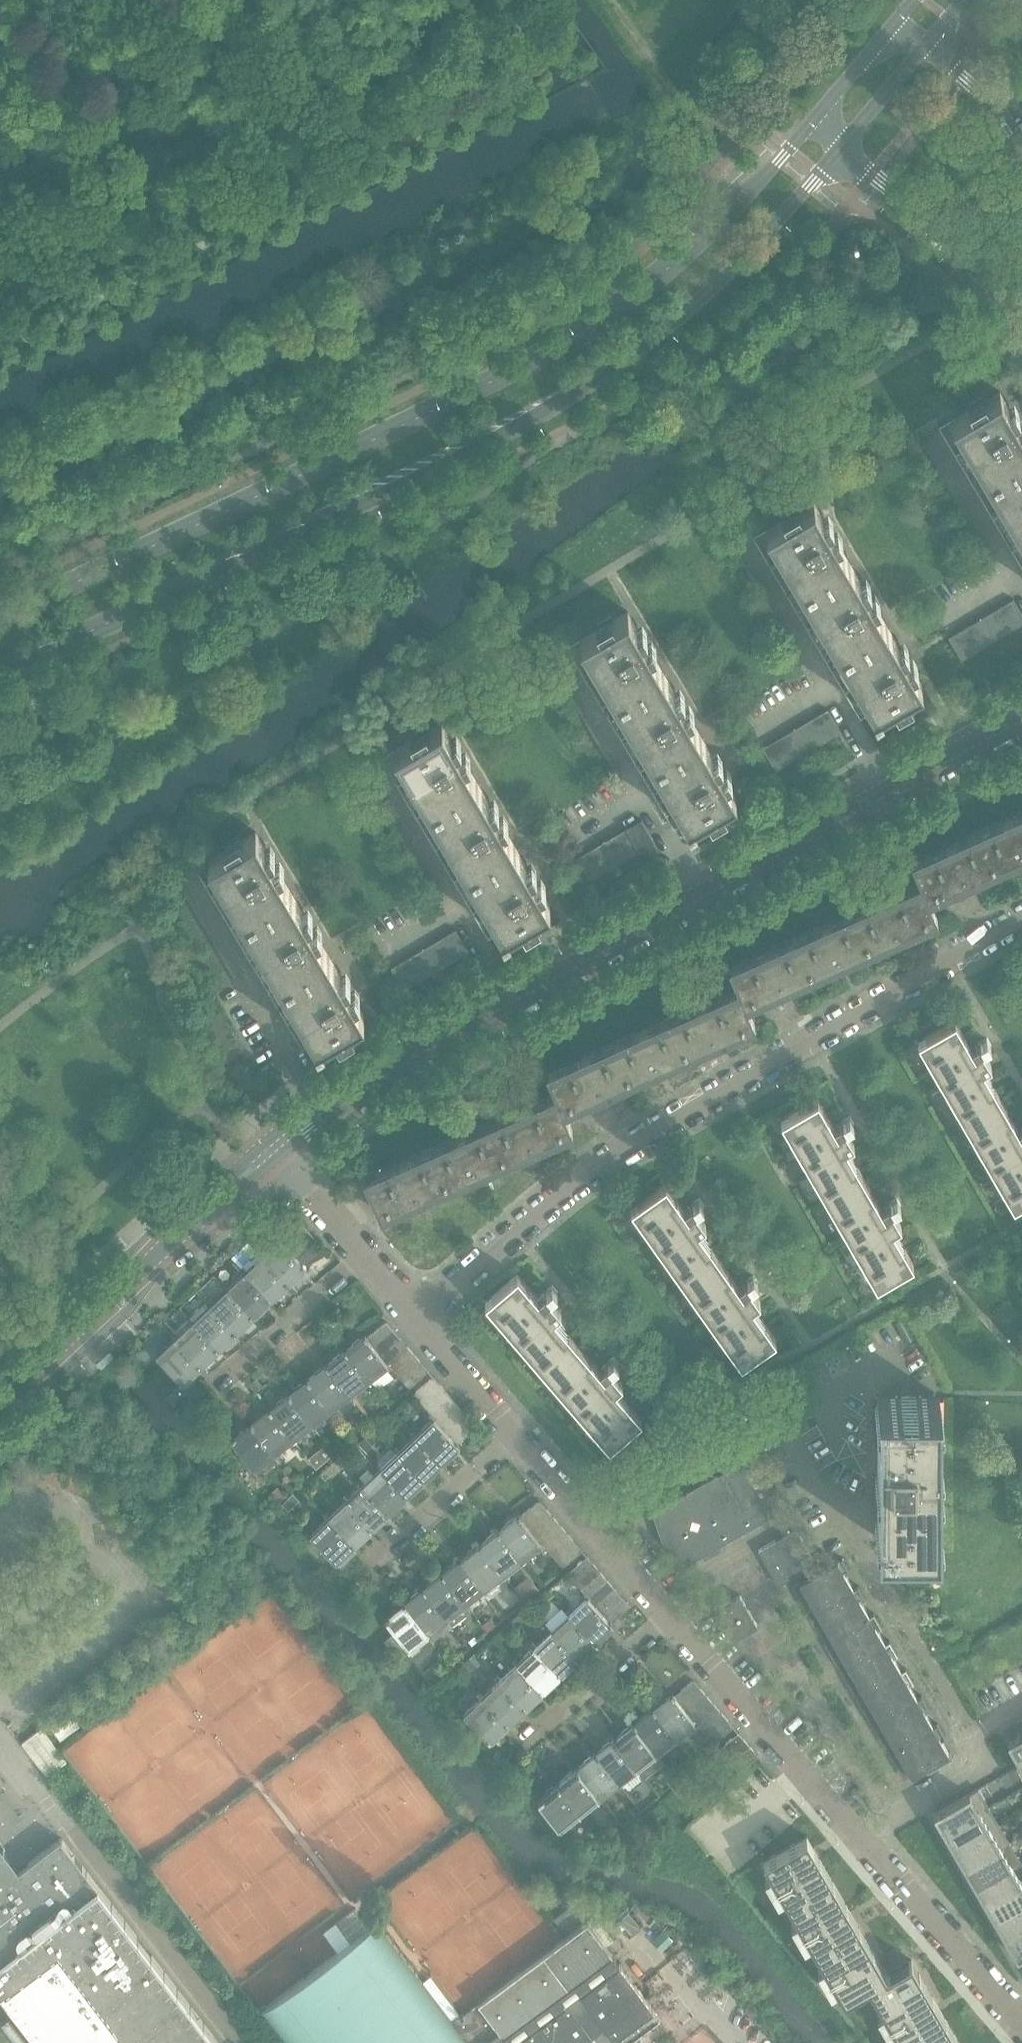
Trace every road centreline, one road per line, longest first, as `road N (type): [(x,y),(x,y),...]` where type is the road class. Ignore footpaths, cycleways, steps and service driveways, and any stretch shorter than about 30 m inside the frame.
road 1 (secondary): [(0,676),(447,466),(570,398),(705,297),(843,150)]
road 2 (secondary): [(811,124),(701,241),(585,332),(0,618)]
road 3 (residential): [(327,1104),(397,1057),(1021,714)]
road 4 (residential): [(1021,916),(628,1143),(514,1232),(421,1319)]
road 5 (residential): [(671,1617),(1021,2018)]
road 6 (residential): [(0,1398),(217,1200)]
road 7 (residential): [(515,1437),(671,1617)]
road 8 (tertiary): [(843,150),(1017,304)]
road 9 (residential): [(216,1375),(369,1257)]
road 10 (residential): [(368,1558),(515,1437)]
road 11 (residential): [(522,1734),(671,1617)]
road 12 (residential): [(421,1319),(515,1437)]
road 13 (tertiary): [(1021,154),(993,107),(929,42)]
road 14 (secondary): [(899,17),(811,124)]
road 15 (secondary): [(843,150),(929,42)]
road 16 (residential): [(281,1153),(369,1257)]

